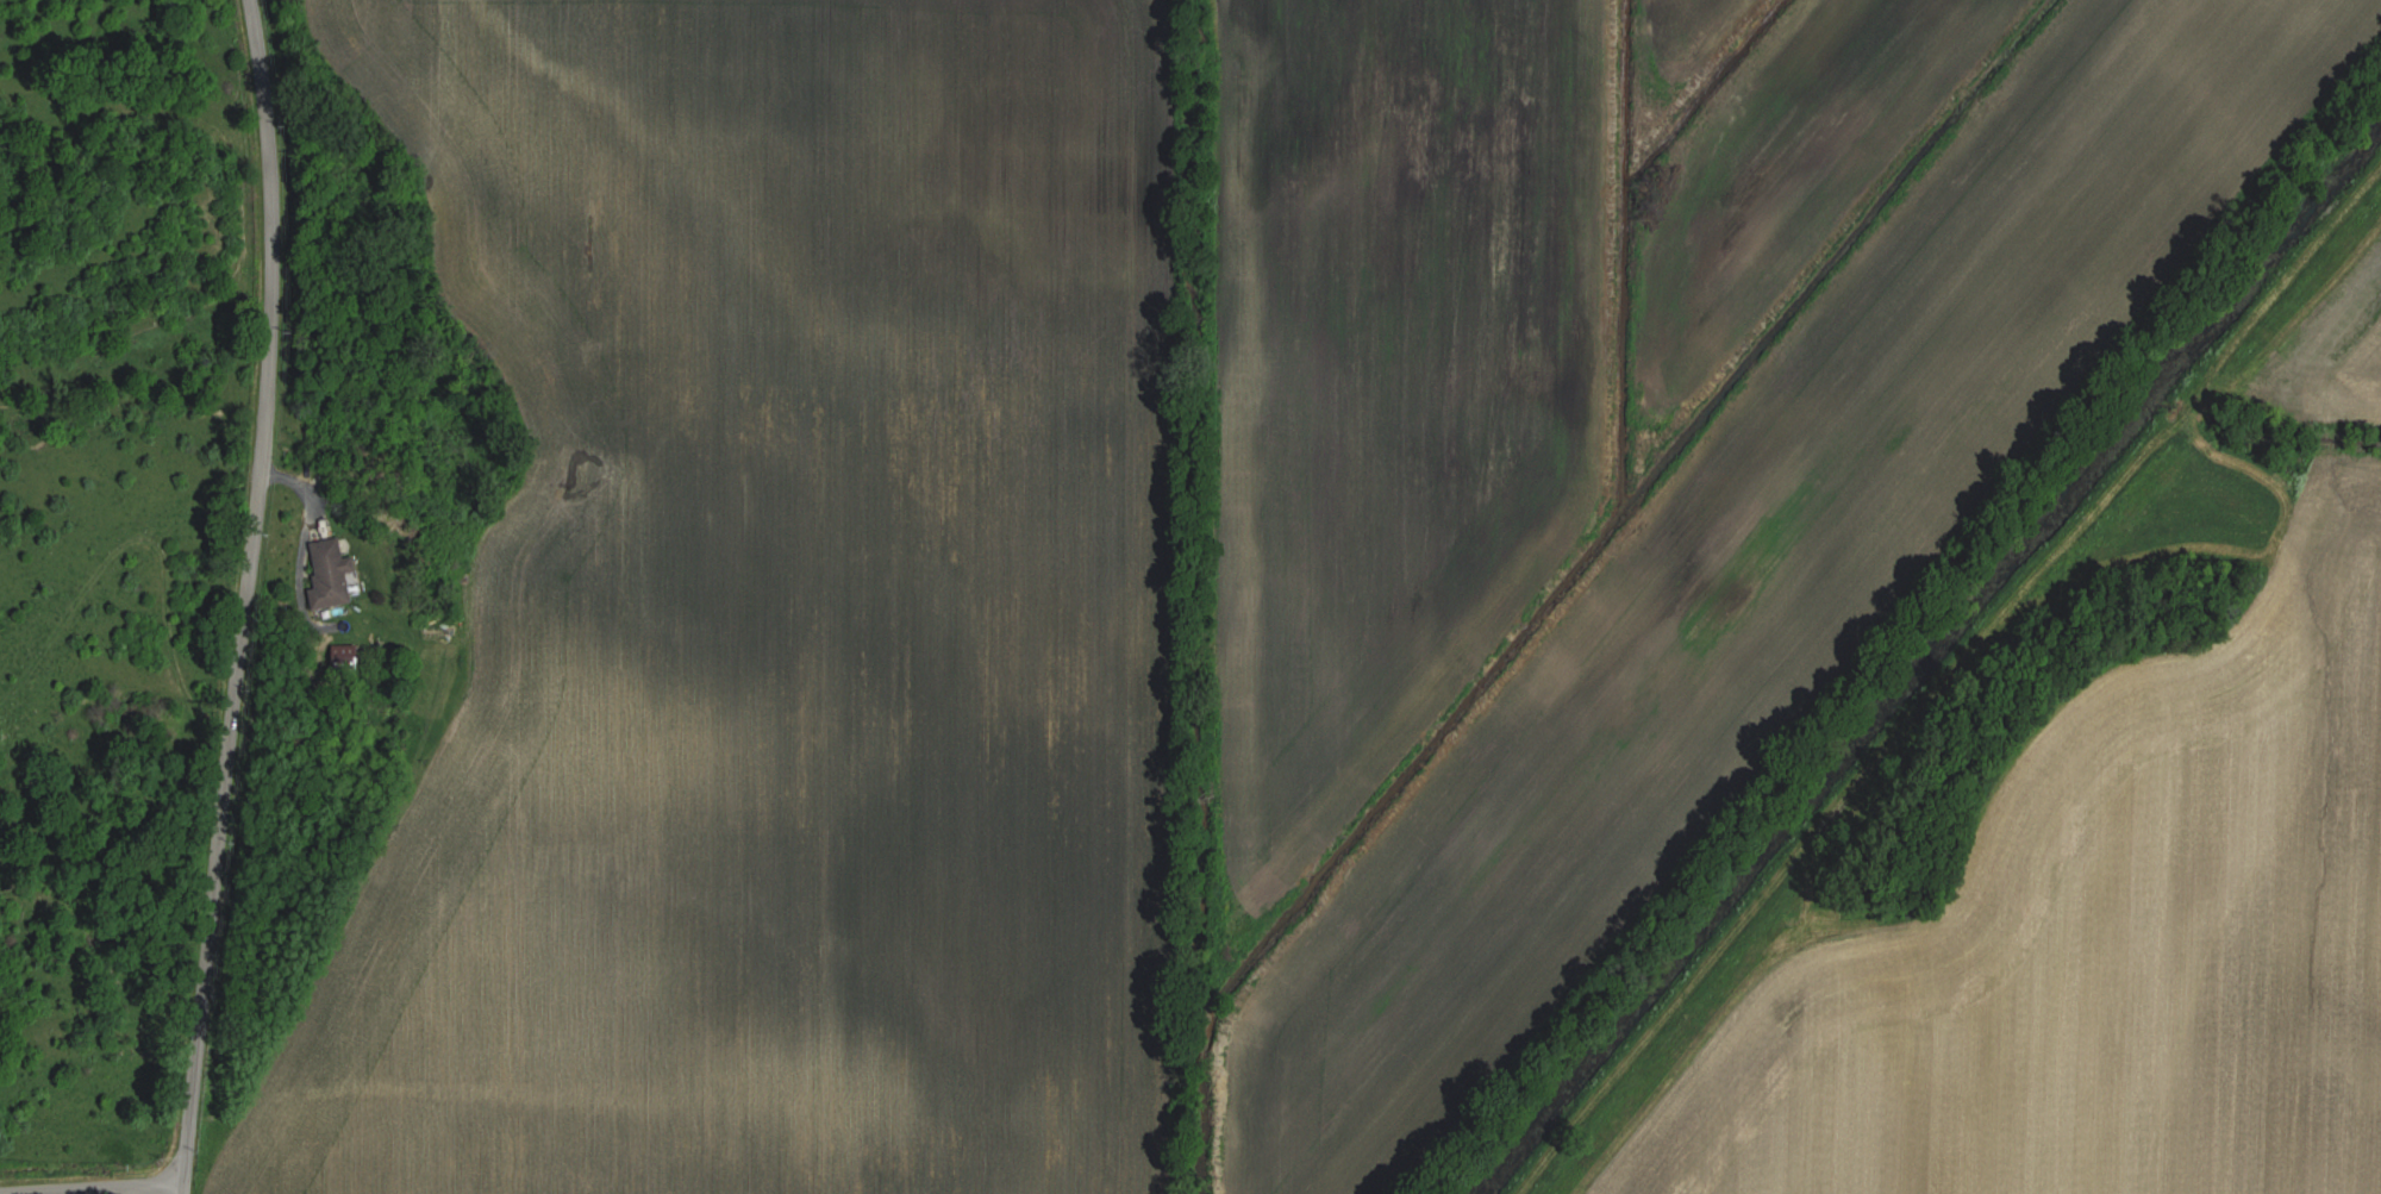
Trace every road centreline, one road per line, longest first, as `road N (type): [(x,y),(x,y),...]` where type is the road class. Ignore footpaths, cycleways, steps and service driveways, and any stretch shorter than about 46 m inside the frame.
road 1 (residential): [(186,1186),(270,367),(269,130),(251,0)]
road 2 (residential): [(35,1193),(186,1186)]

